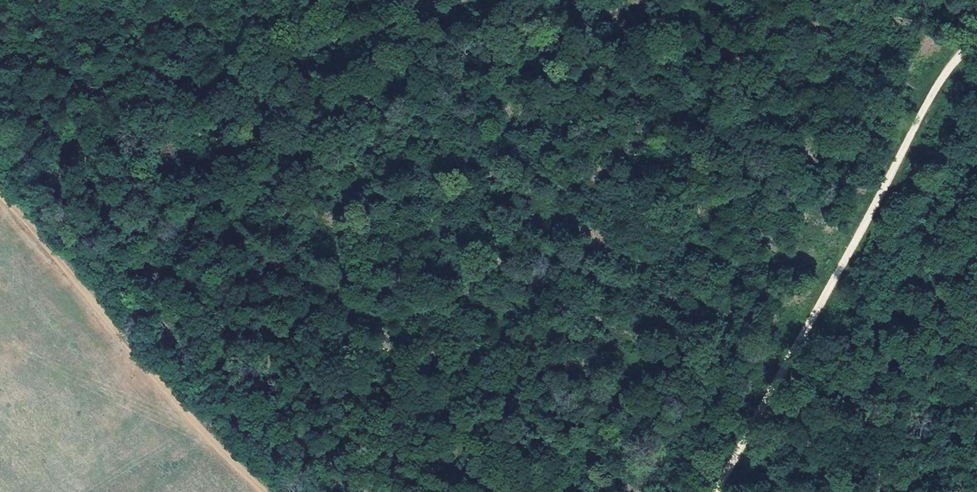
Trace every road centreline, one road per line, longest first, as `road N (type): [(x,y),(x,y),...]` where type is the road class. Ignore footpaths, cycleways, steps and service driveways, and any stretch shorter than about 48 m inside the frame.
road 1 (track): [(976,47),(956,64),(724,491)]
road 2 (track): [(267,491),(159,383),(0,195)]

